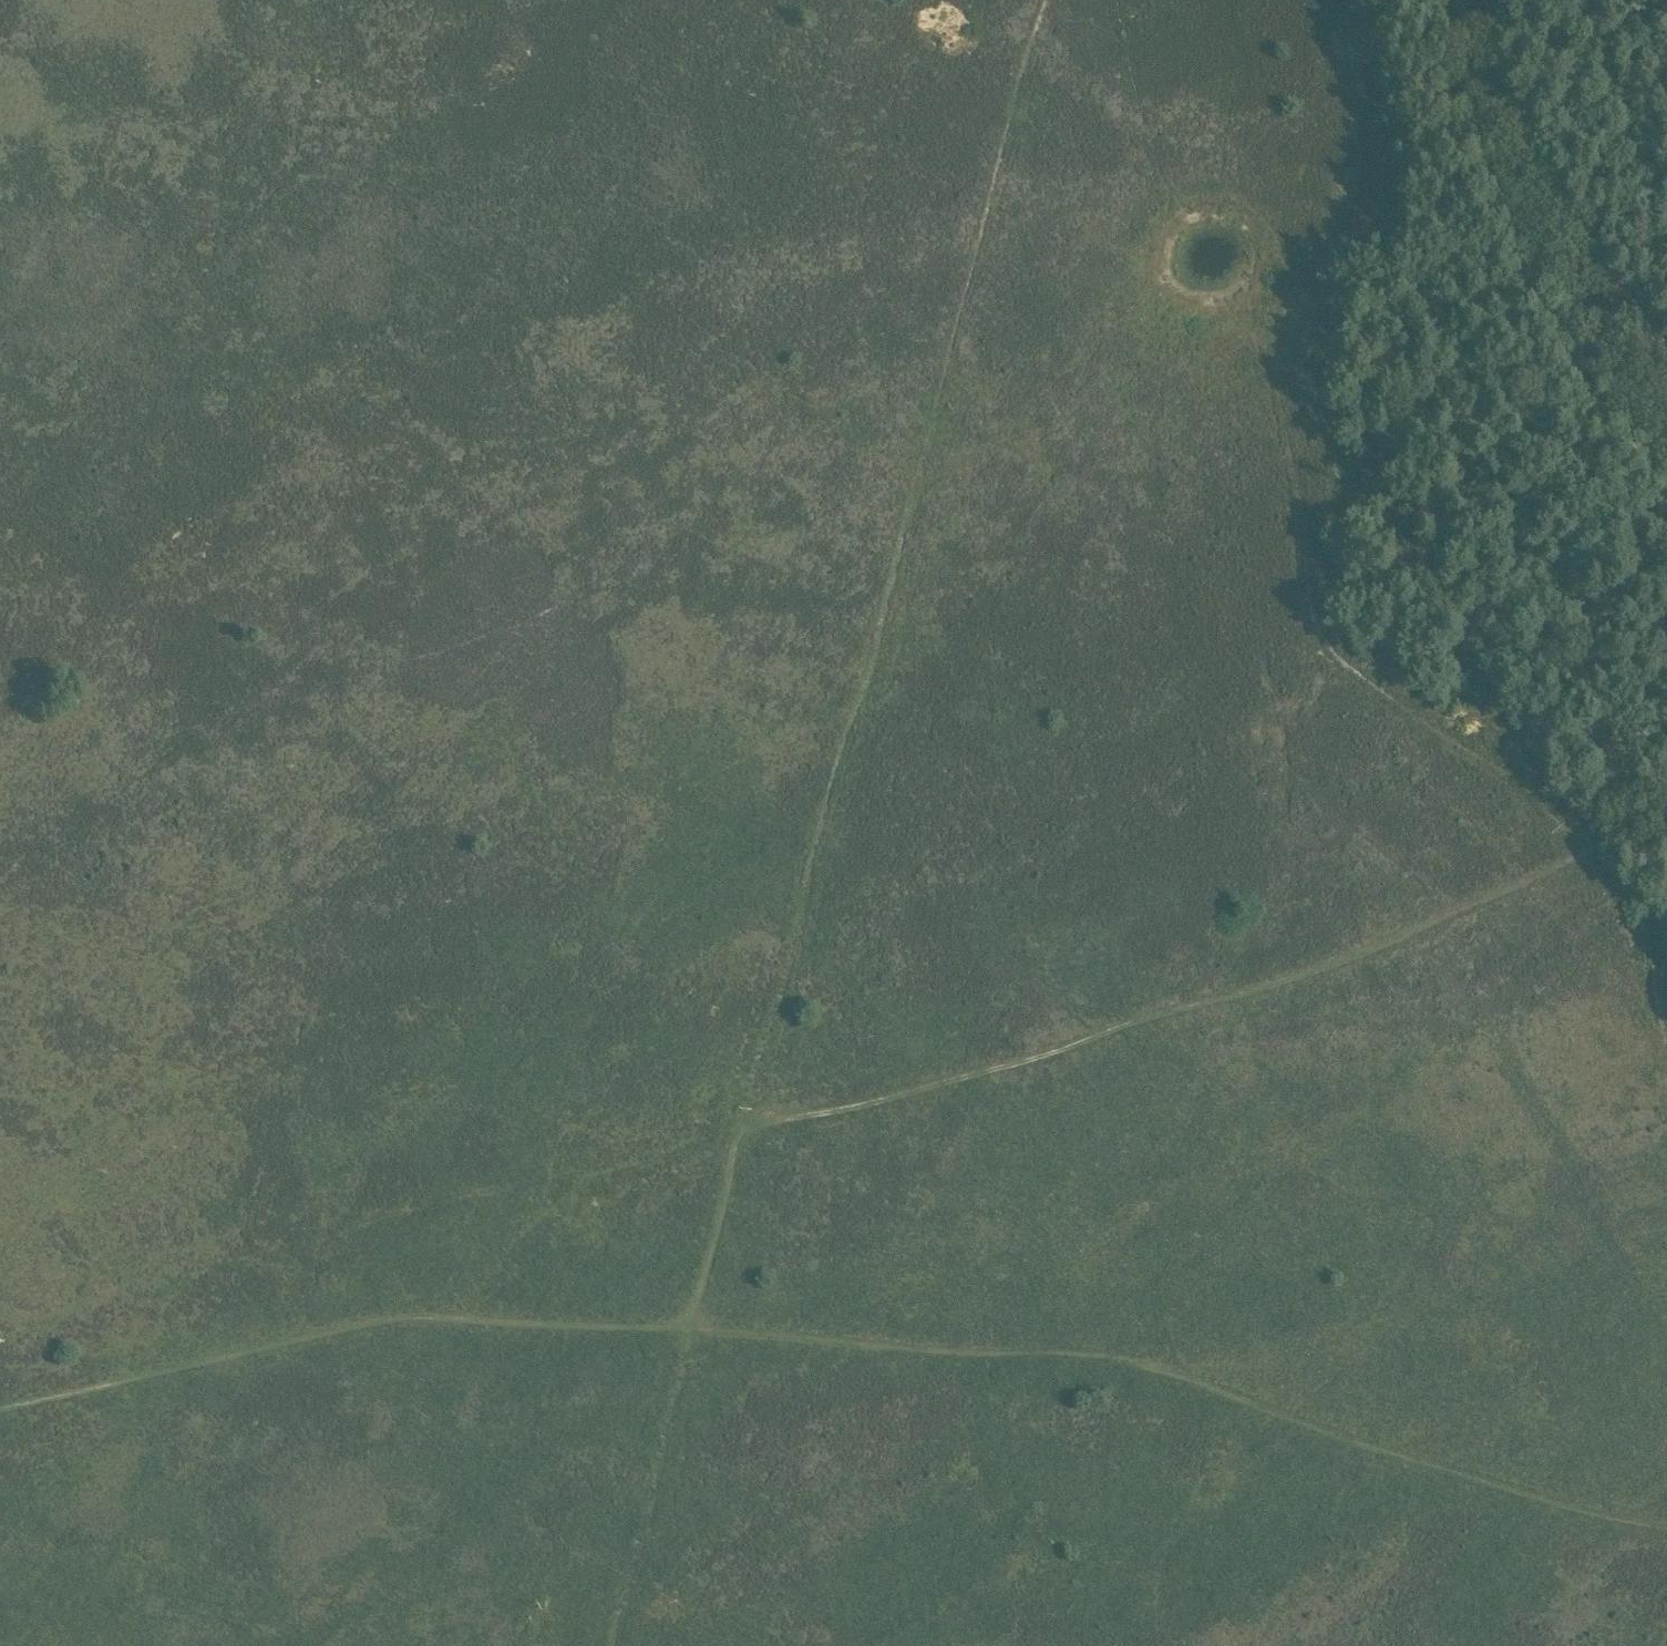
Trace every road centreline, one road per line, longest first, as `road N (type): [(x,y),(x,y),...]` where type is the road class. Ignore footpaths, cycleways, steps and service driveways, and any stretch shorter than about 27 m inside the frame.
road 1 (track): [(1666,438),(1515,192),(1487,124),(1459,0)]

